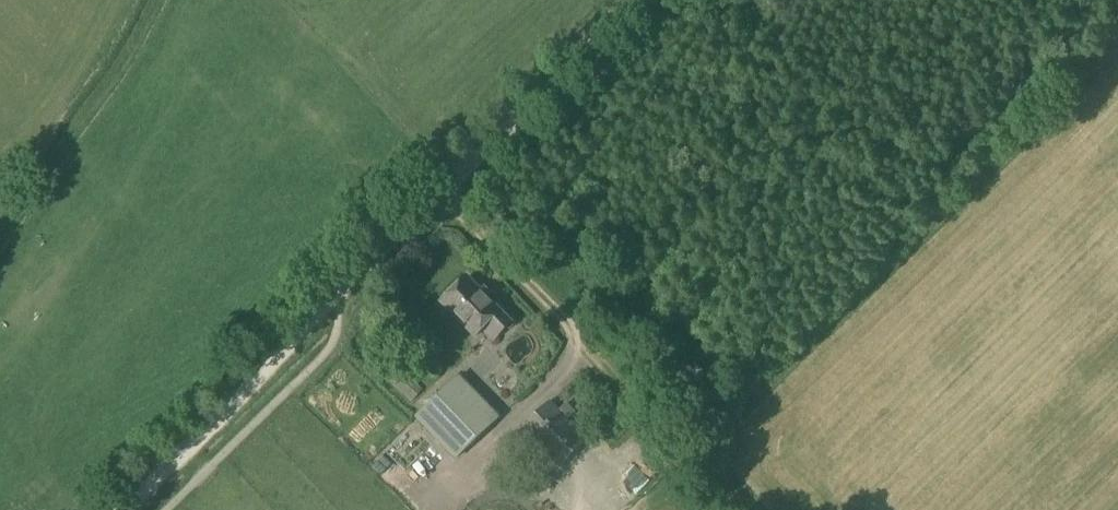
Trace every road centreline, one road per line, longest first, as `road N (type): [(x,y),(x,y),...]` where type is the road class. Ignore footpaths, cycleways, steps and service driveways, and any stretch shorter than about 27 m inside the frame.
road 1 (track): [(733,509),(441,193)]
road 2 (unclassified): [(338,294),(639,0)]
road 3 (track): [(338,294),(118,509)]

